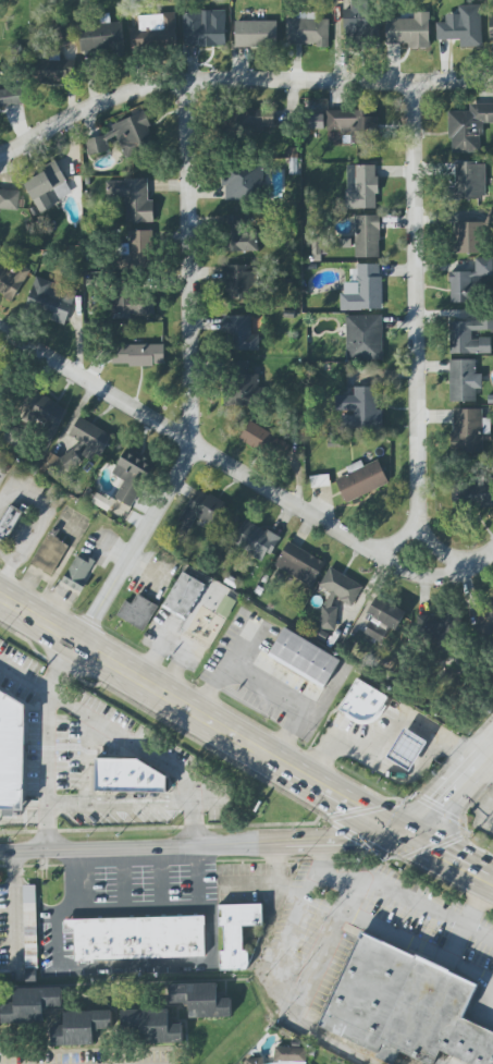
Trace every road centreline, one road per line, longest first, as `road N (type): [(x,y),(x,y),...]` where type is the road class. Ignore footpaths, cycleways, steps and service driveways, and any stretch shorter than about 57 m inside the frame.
road 1 (residential): [(182,78),(190,443),(76,648)]
road 2 (residential): [(0,331),(369,550),(420,541),(470,562),(492,538)]
road 3 (primary): [(0,601),(304,783),(492,883)]
road 4 (residential): [(492,79),(158,81),(0,153)]
road 5 (residential): [(420,541),(411,82)]
road 6 (tertiary): [(0,851),(387,831)]
road 7 (secondary): [(387,831),(436,815),(492,753)]

